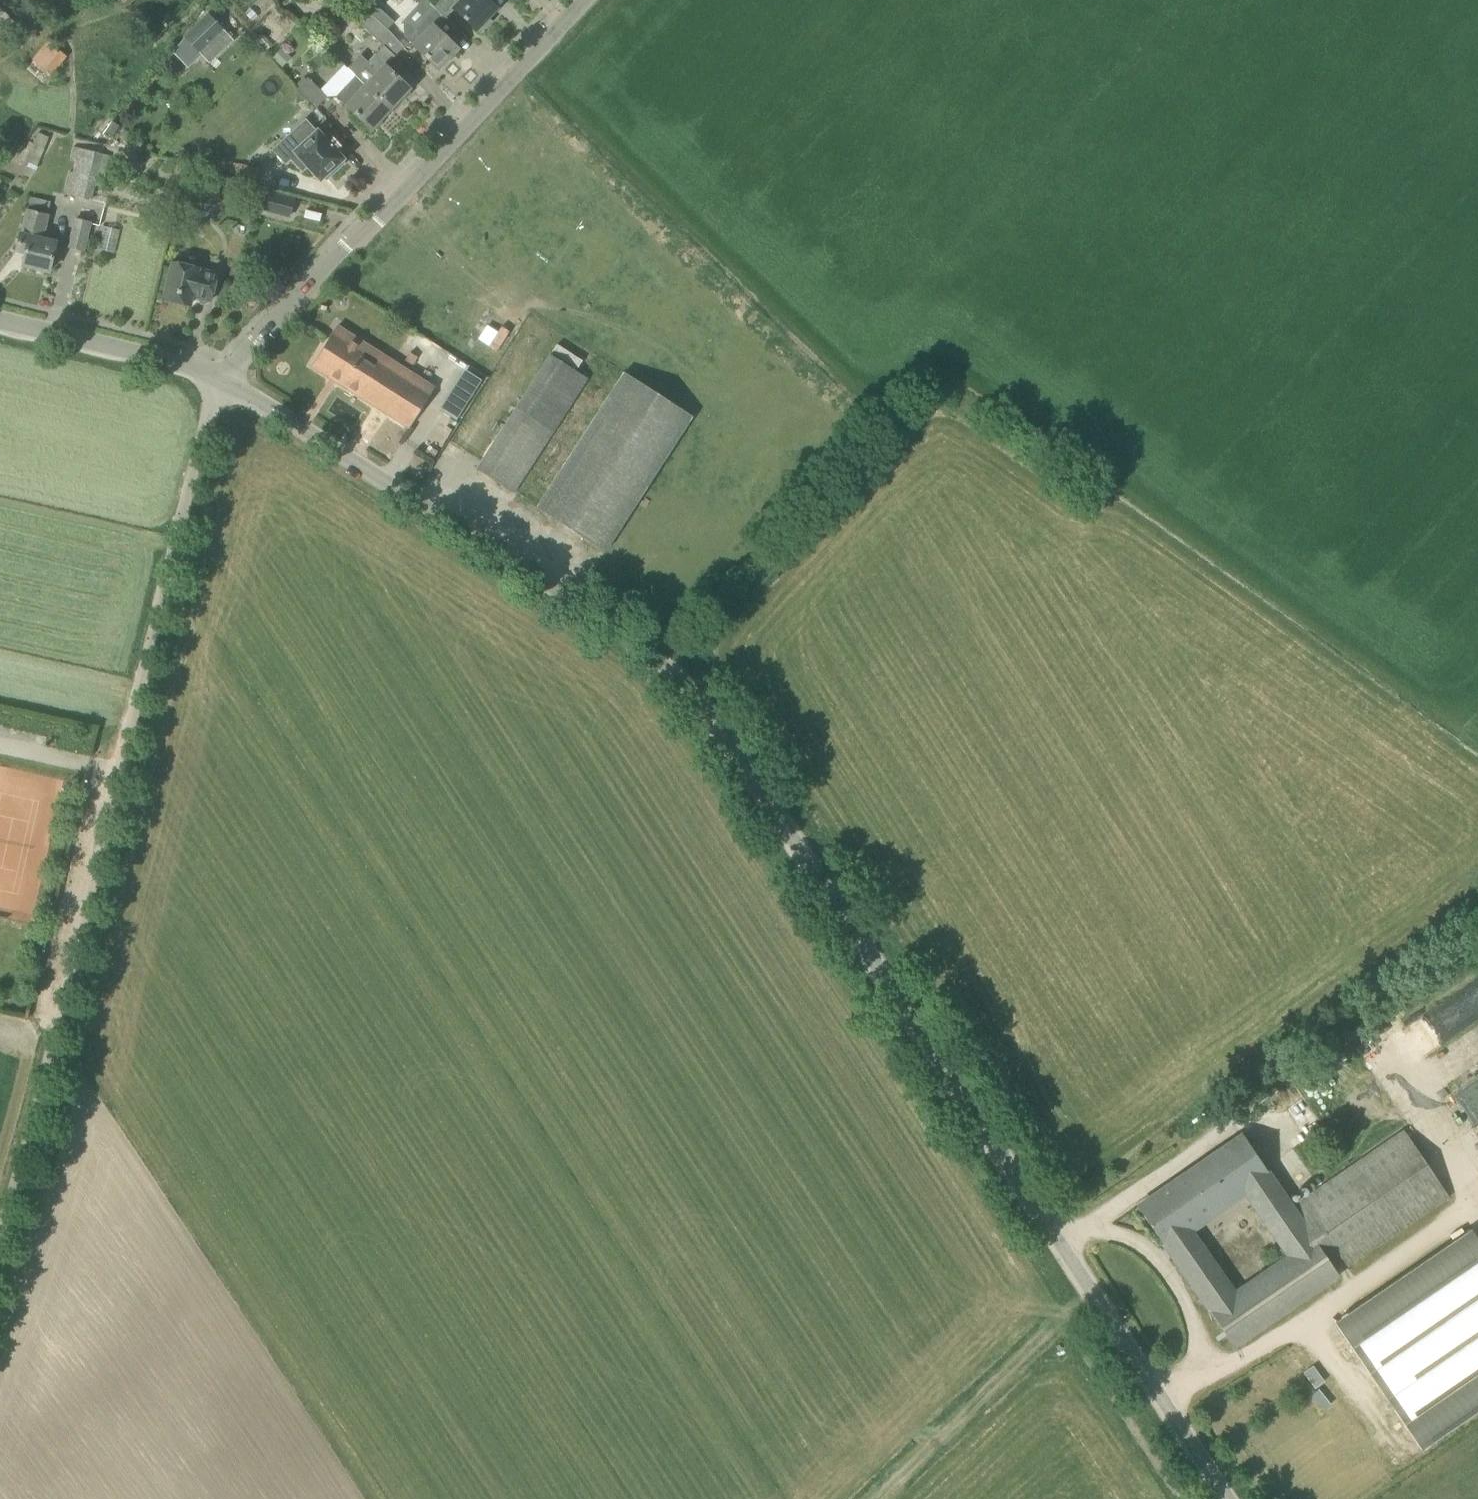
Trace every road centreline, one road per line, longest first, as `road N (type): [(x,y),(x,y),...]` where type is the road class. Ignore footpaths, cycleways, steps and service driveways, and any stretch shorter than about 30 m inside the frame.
road 1 (unclassified): [(1228,1498),(693,695),(626,633),(222,378)]
road 2 (unclassified): [(222,378),(0,1237)]
road 3 (tertiary): [(222,378),(578,0)]
road 4 (tertiary): [(0,320),(222,378)]

